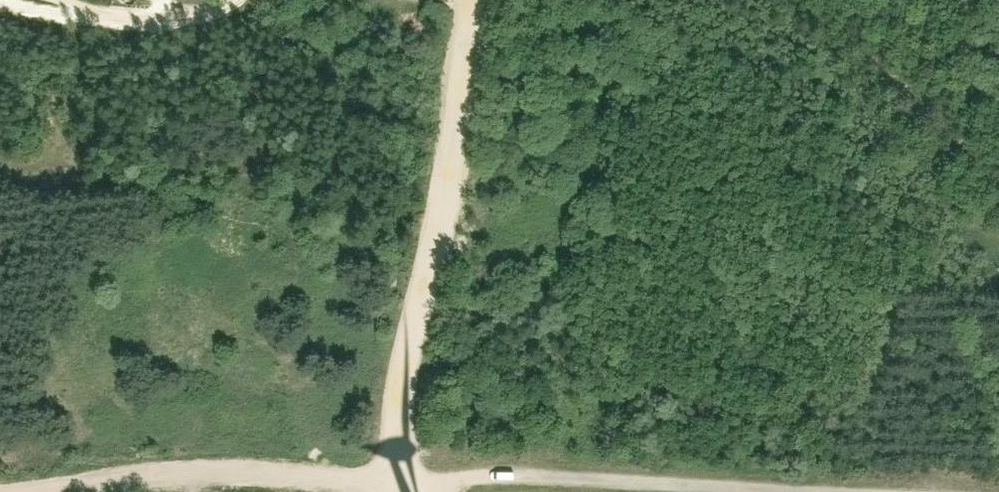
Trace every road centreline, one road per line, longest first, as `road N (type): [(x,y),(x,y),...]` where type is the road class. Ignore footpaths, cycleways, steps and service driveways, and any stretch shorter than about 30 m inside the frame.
road 1 (track): [(383,491),(461,94),(470,0)]
road 2 (track): [(0,487),(330,465),(385,481)]
road 3 (track): [(631,491),(385,481)]

